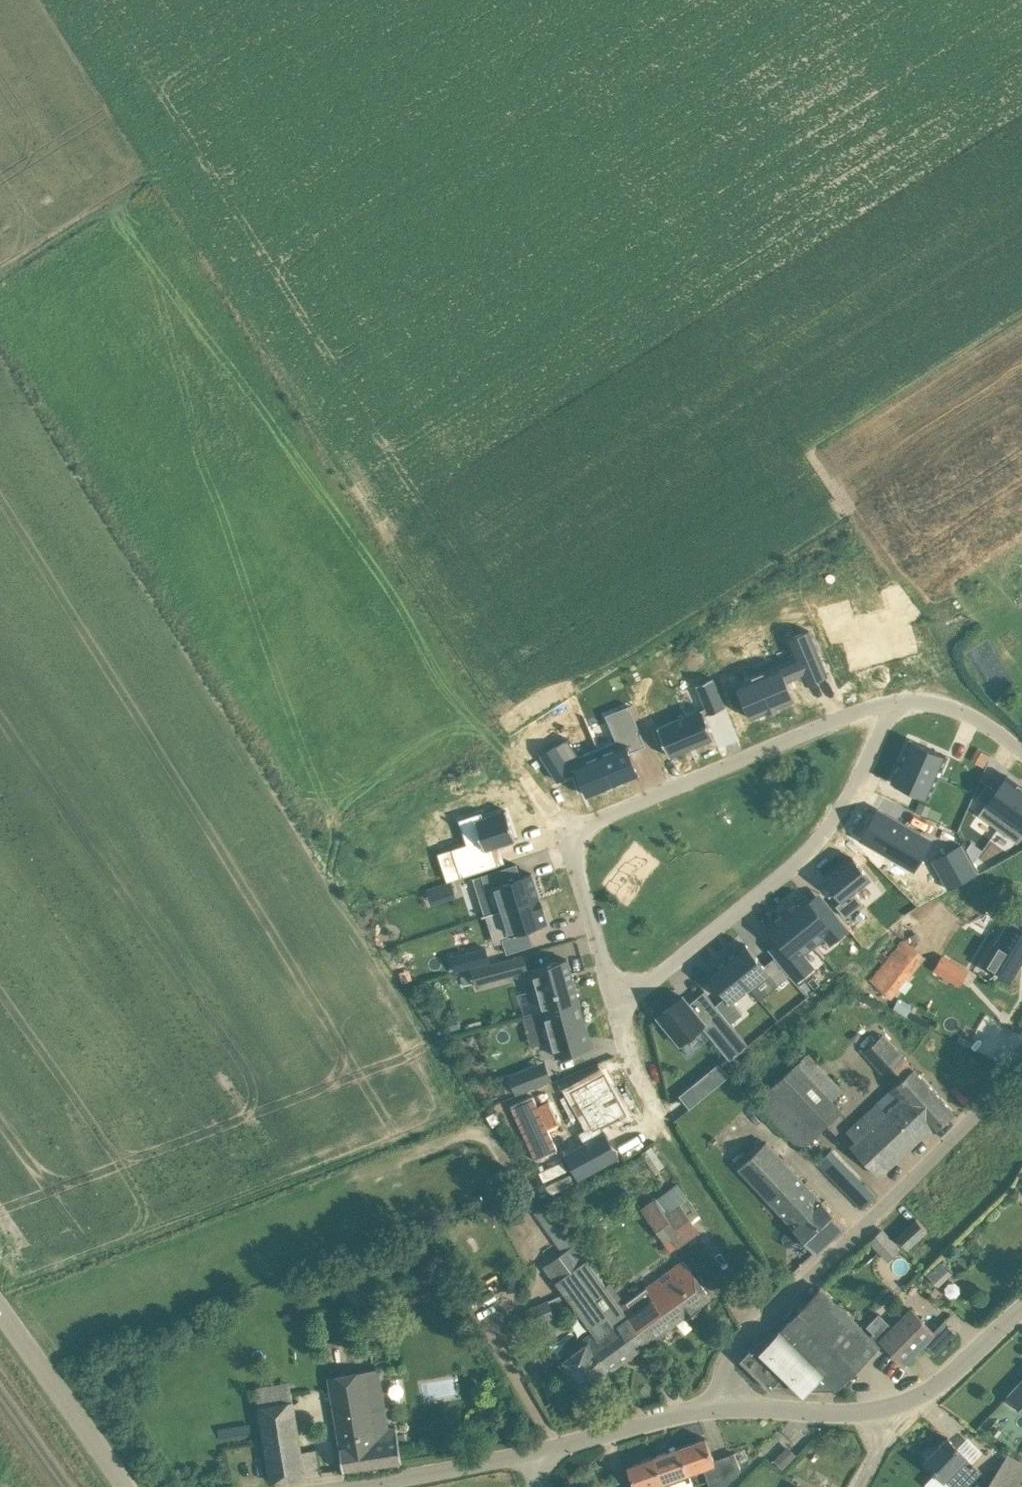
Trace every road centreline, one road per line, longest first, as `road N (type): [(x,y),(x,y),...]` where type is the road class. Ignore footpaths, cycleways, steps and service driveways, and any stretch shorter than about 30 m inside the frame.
road 1 (residential): [(722,1408),(740,1339),(1021,1059)]
road 2 (residential): [(614,1016),(830,827),(896,703)]
road 3 (residential): [(568,838),(844,714),(896,703)]
road 4 (tertiary): [(130,1486),(0,1303)]
road 5 (tertiary): [(338,1486),(544,1452)]
road 6 (residential): [(568,838),(614,1016)]
road 7 (tertiary): [(722,1408),(544,1452)]
road 8 (tertiary): [(893,1420),(722,1408)]
road 9 (tertiary): [(1021,1307),(893,1420)]
road 10 (residential): [(896,703),(941,702),(1021,753)]

